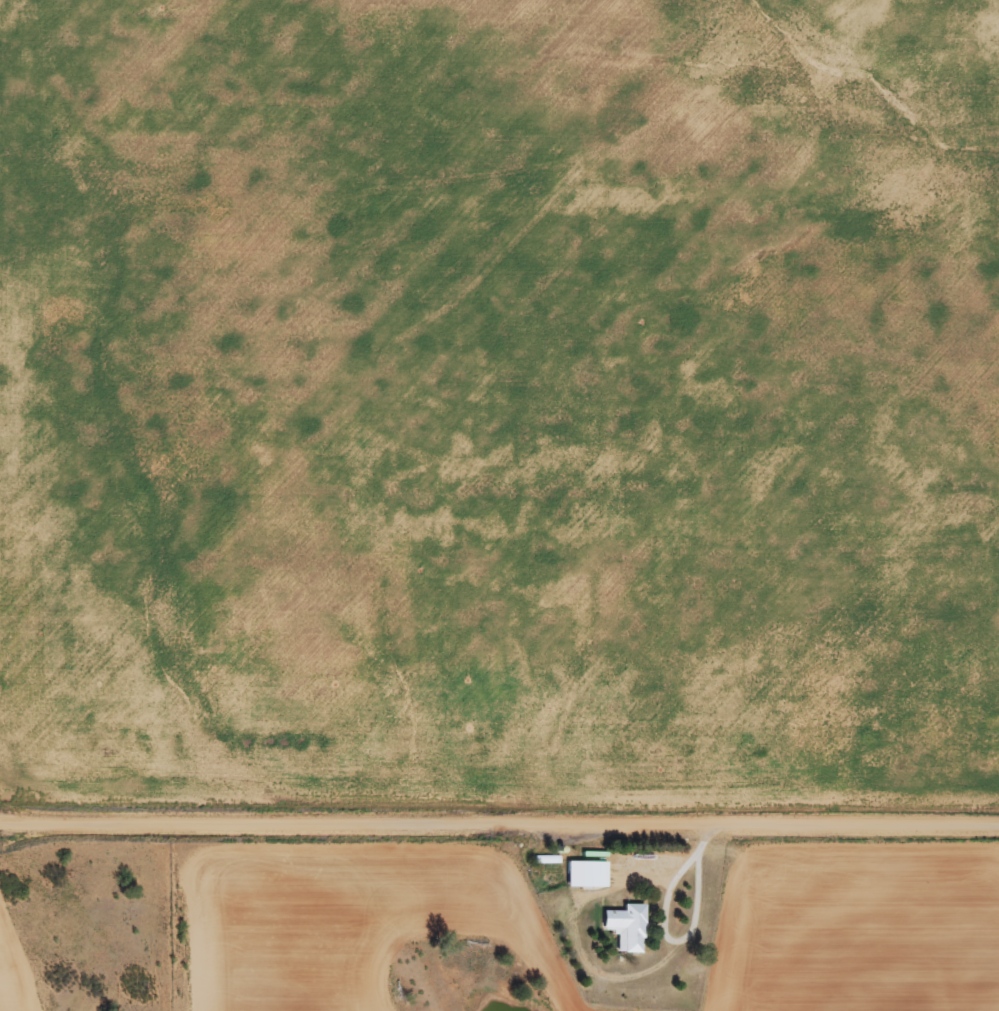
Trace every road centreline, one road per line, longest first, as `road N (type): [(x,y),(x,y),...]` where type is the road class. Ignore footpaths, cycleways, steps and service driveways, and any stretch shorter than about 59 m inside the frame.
road 1 (residential): [(998,824),(0,819)]

